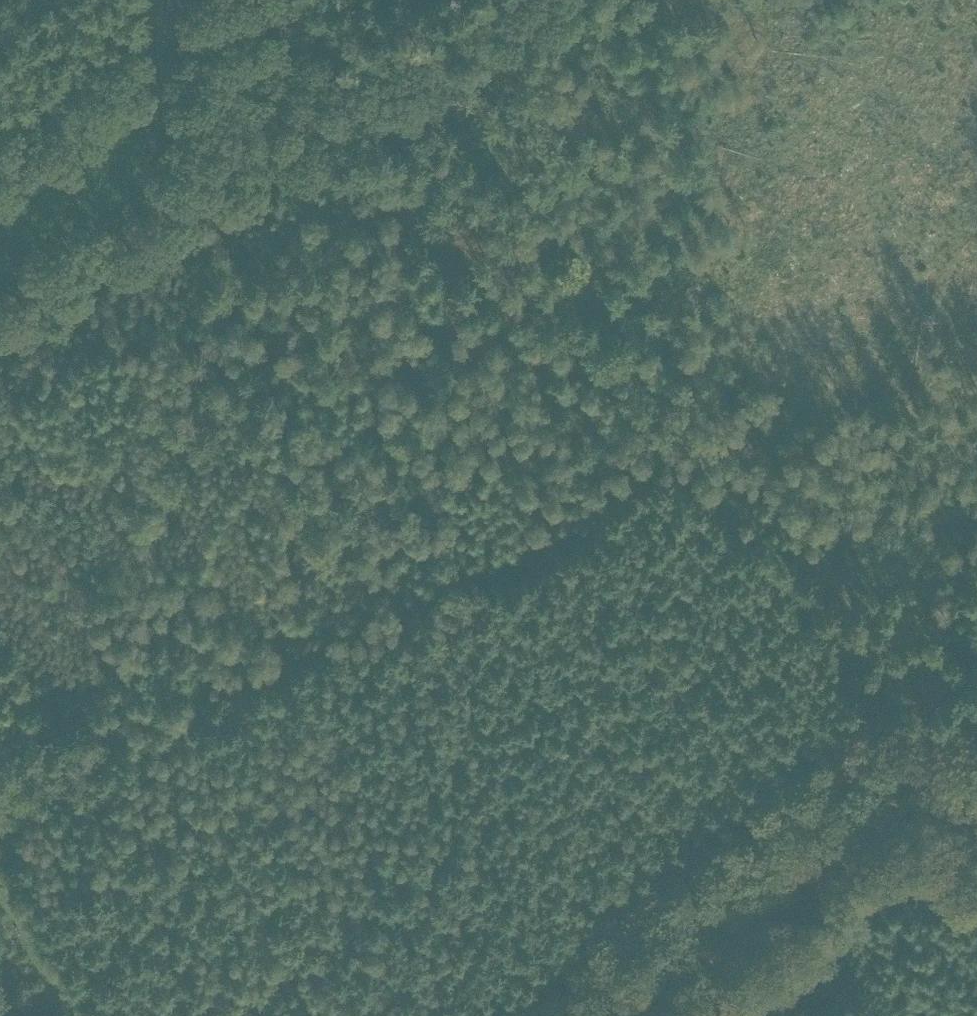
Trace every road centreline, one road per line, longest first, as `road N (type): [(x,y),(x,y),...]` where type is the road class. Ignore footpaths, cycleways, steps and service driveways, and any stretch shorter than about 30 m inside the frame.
road 1 (track): [(885,704),(360,98)]
road 2 (unclassified): [(0,301),(542,0)]
road 3 (track): [(976,721),(931,752),(885,704)]

